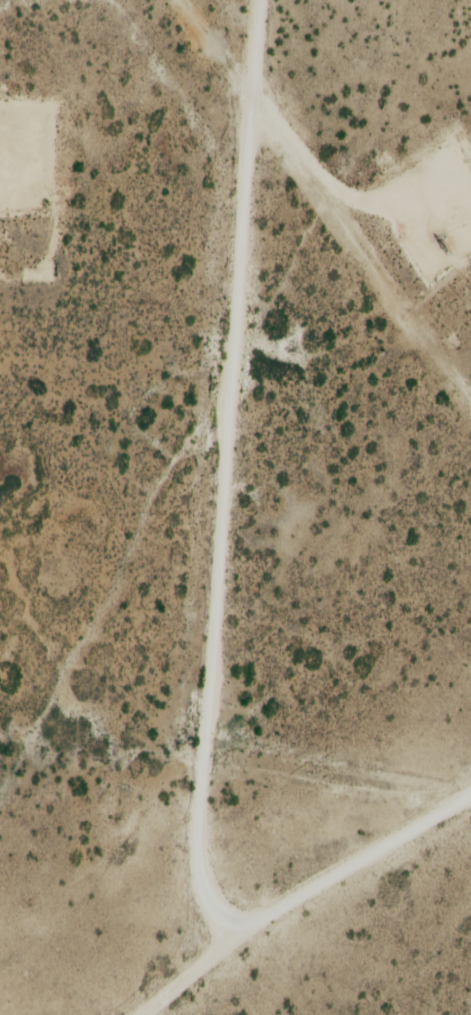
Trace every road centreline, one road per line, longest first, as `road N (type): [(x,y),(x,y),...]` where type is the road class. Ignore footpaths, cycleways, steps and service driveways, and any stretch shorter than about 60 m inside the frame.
road 1 (residential): [(84,1014),(88,743),(133,107),(133,0)]
road 2 (residential): [(470,763),(145,1014)]

